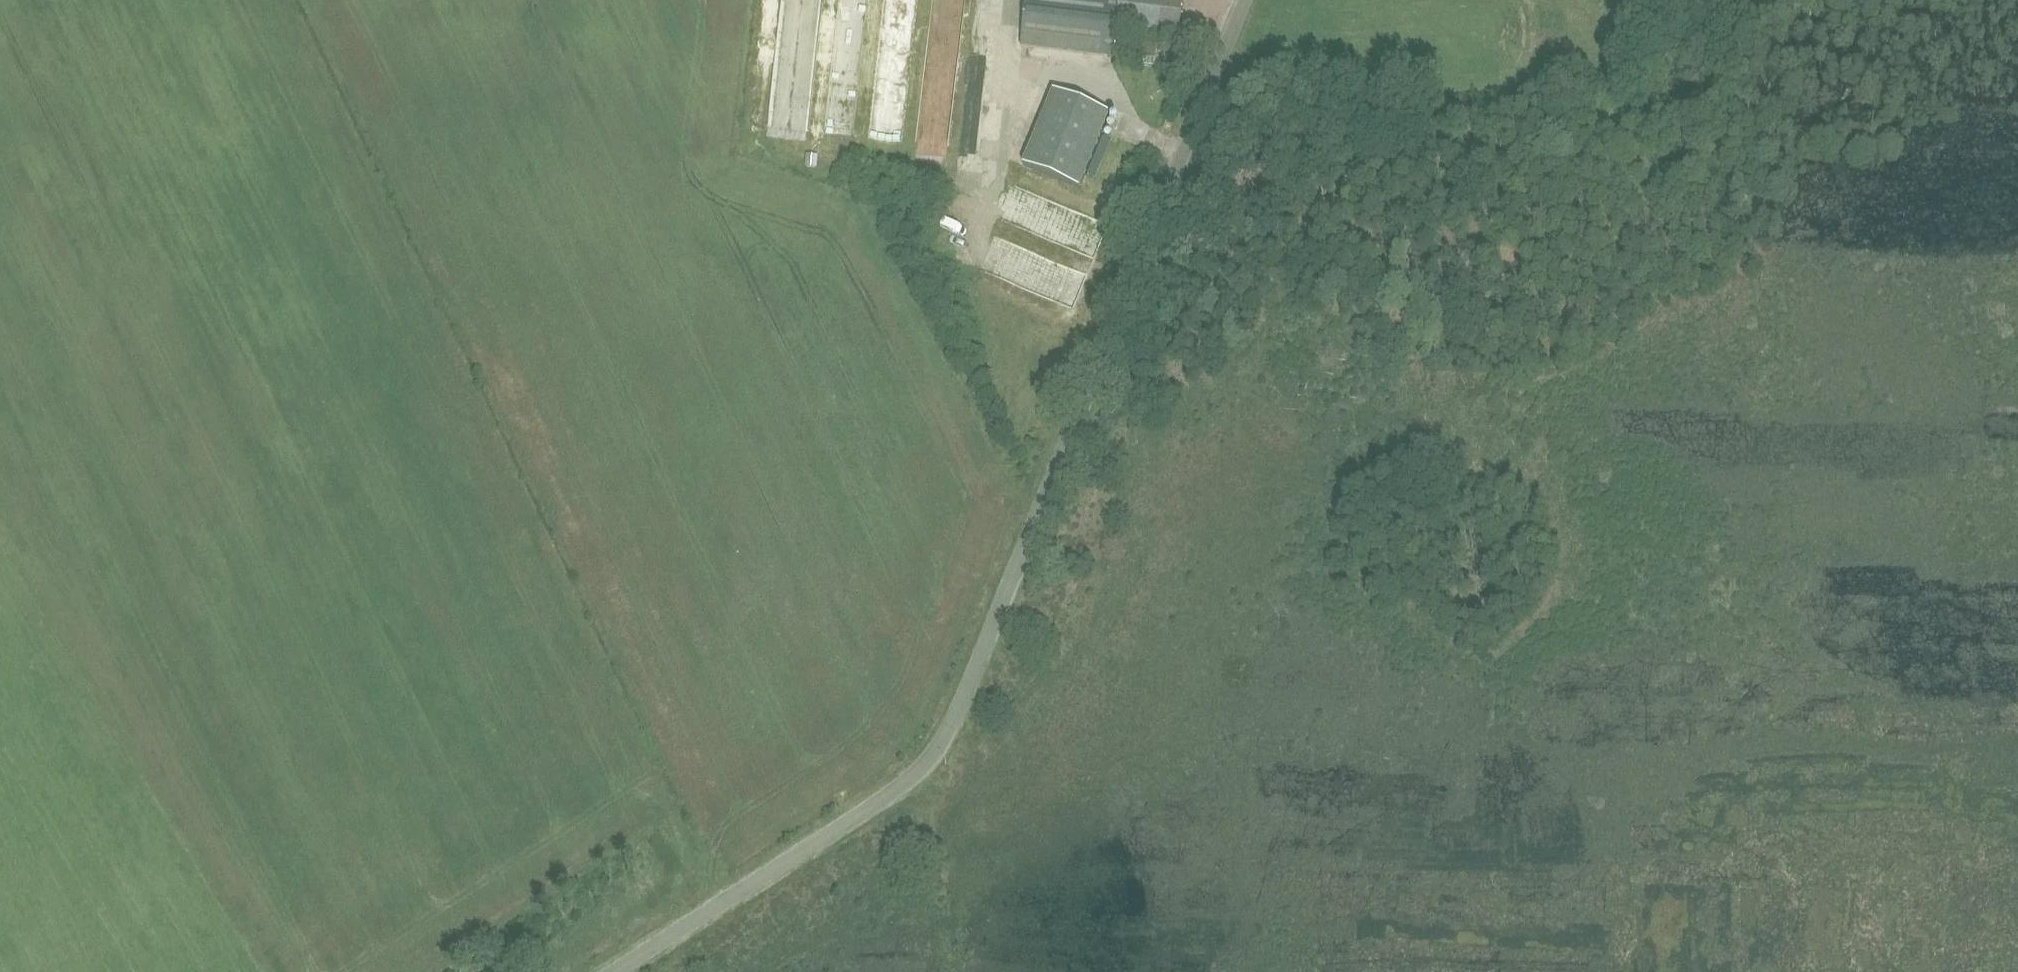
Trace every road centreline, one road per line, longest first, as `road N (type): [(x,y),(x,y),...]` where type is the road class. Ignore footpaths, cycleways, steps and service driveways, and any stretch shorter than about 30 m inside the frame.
road 1 (unclassified): [(621,971),(912,784),(944,748),(1244,0)]

